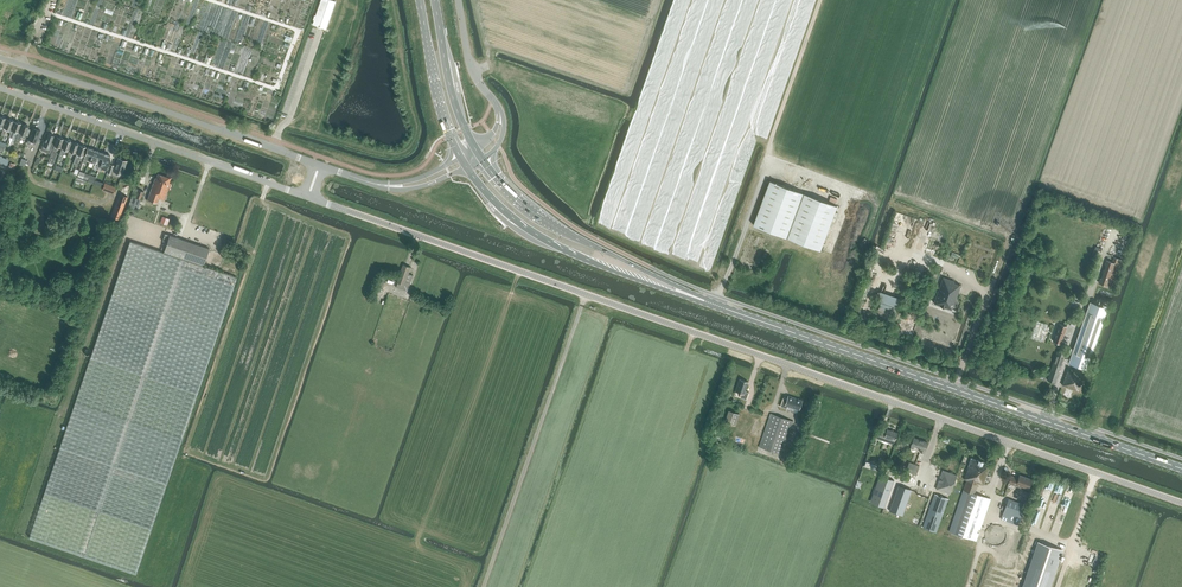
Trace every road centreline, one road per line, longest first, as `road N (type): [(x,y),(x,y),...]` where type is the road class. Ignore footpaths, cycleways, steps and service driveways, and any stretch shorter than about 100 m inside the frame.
road 1 (unclassified): [(1181,503),(309,198)]
road 2 (primary): [(1181,467),(697,299)]
road 3 (track): [(44,10),(276,87),(295,31),(210,0)]
road 4 (unclassified): [(319,165),(7,60)]
road 5 (unclassified): [(309,198),(0,88)]
road 6 (track): [(485,586),(587,295)]
road 7 (primary): [(466,166),(512,216),(560,248),(697,299)]
road 8 (primary): [(697,299),(539,217),(482,158)]
road 9 (primary): [(420,0),(441,108),(461,158)]
road 10 (primary): [(475,149),(451,91),(434,0)]
road 11 (unclassified): [(458,0),(472,69),(501,116)]

